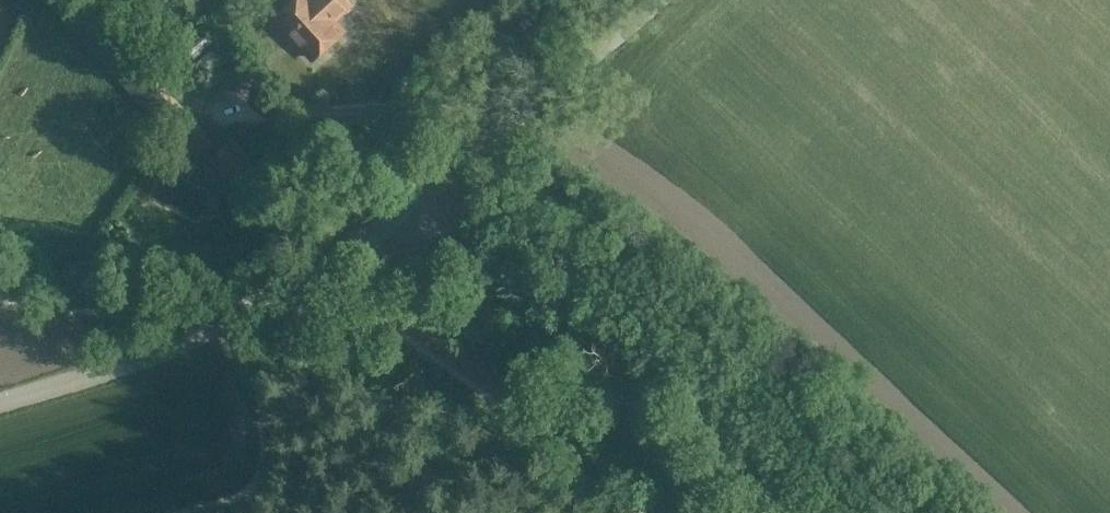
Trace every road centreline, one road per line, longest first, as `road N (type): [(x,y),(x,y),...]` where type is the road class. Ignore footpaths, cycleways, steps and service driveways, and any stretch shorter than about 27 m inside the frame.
road 1 (unclassified): [(0,399),(170,347),(237,315),(546,119),(664,0)]
road 2 (track): [(609,469),(369,337),(316,319),(237,315)]
road 3 (track): [(237,315),(0,285)]
road 4 (track): [(824,512),(731,458),(609,469)]

